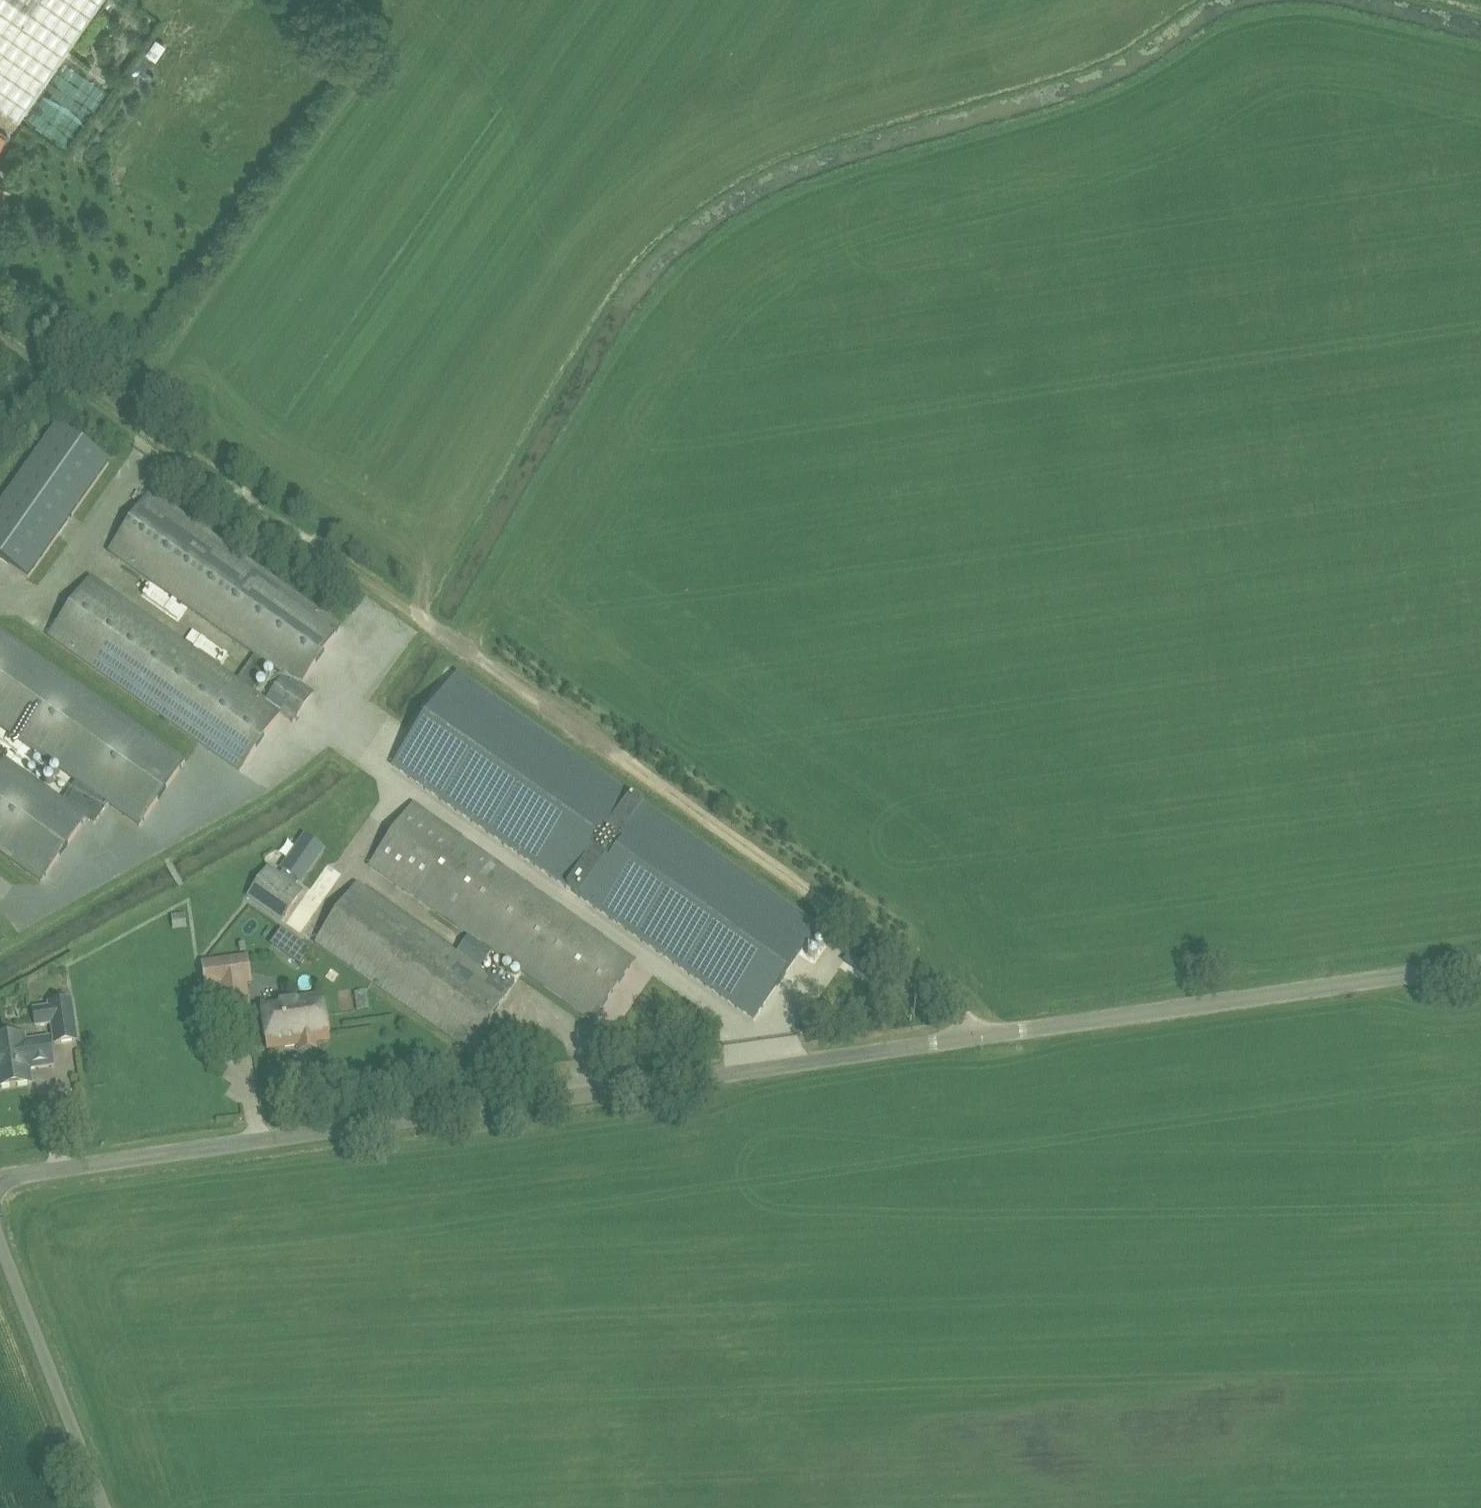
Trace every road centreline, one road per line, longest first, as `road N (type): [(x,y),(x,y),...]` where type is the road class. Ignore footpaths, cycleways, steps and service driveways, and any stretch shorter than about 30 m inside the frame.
road 1 (unclassified): [(0,1180),(995,1035),(1480,949)]
road 2 (track): [(995,1035),(928,979),(0,324)]
road 3 (unclassified): [(104,1507),(0,1244)]

